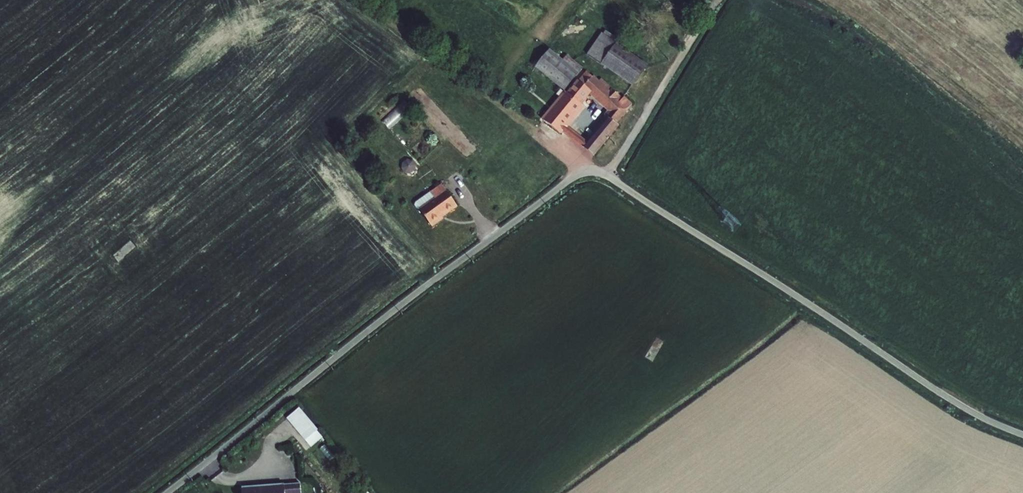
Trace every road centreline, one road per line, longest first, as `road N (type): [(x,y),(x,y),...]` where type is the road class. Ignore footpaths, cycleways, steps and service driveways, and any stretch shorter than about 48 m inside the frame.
road 1 (unclassified): [(167,492),(567,181),(590,172),(608,176)]
road 2 (unclassified): [(1022,434),(941,393),(608,176)]

